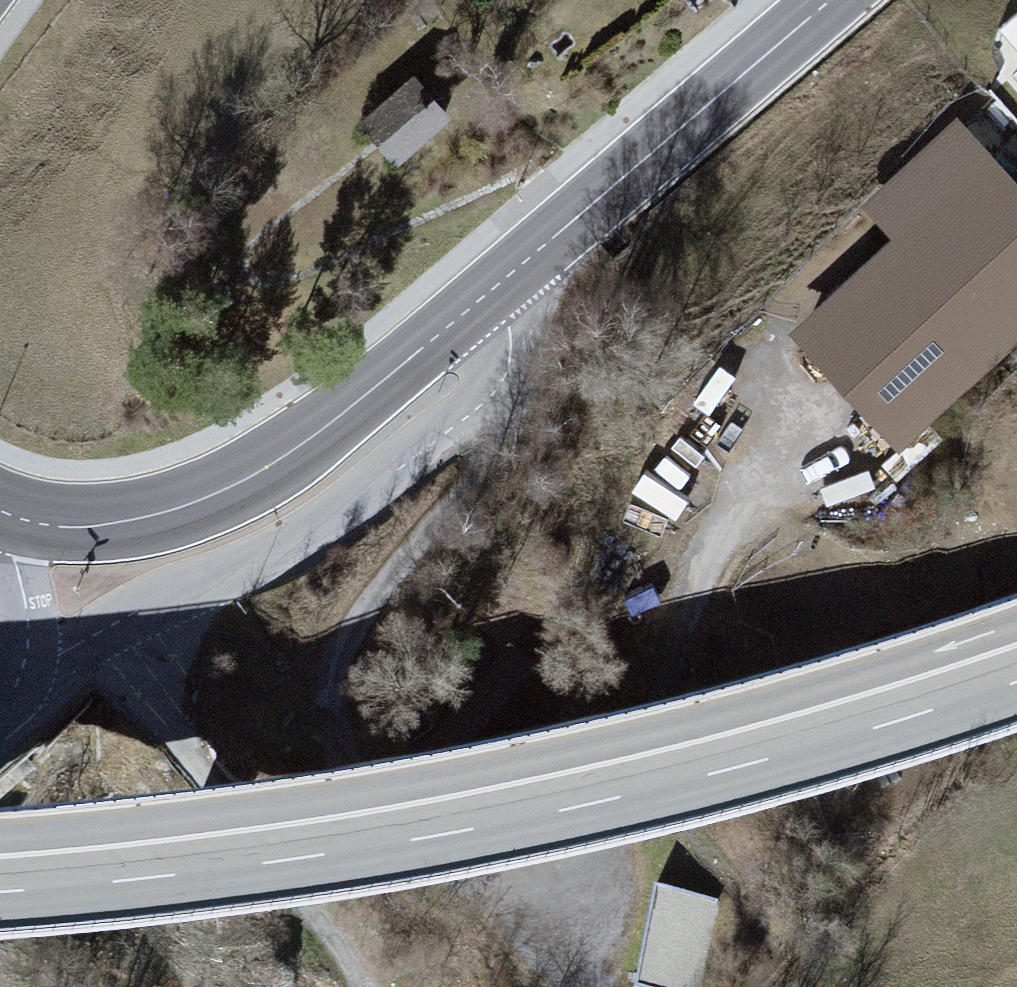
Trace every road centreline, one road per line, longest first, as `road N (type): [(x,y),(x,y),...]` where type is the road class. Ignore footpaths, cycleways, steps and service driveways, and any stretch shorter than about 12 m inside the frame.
road 1 (track): [(505,379),(504,441),(362,622),(334,706),(329,787),(405,939),(515,962),(610,860),(726,528),(796,394)]
road 2 (trunk): [(0,875),(378,830),(623,779),(882,710),(1016,660)]
road 3 (residential): [(15,688),(95,633),(344,513),(411,469),(505,379),(510,349),(501,279)]
road 4 (tertiary): [(5,513),(62,523),(129,519),(186,505),(265,469),(501,279)]
road 5 (track): [(95,633),(375,986)]
road 6 (tertiary): [(501,279),(831,0)]
road 7 (residential): [(5,513),(29,626),(15,688)]

